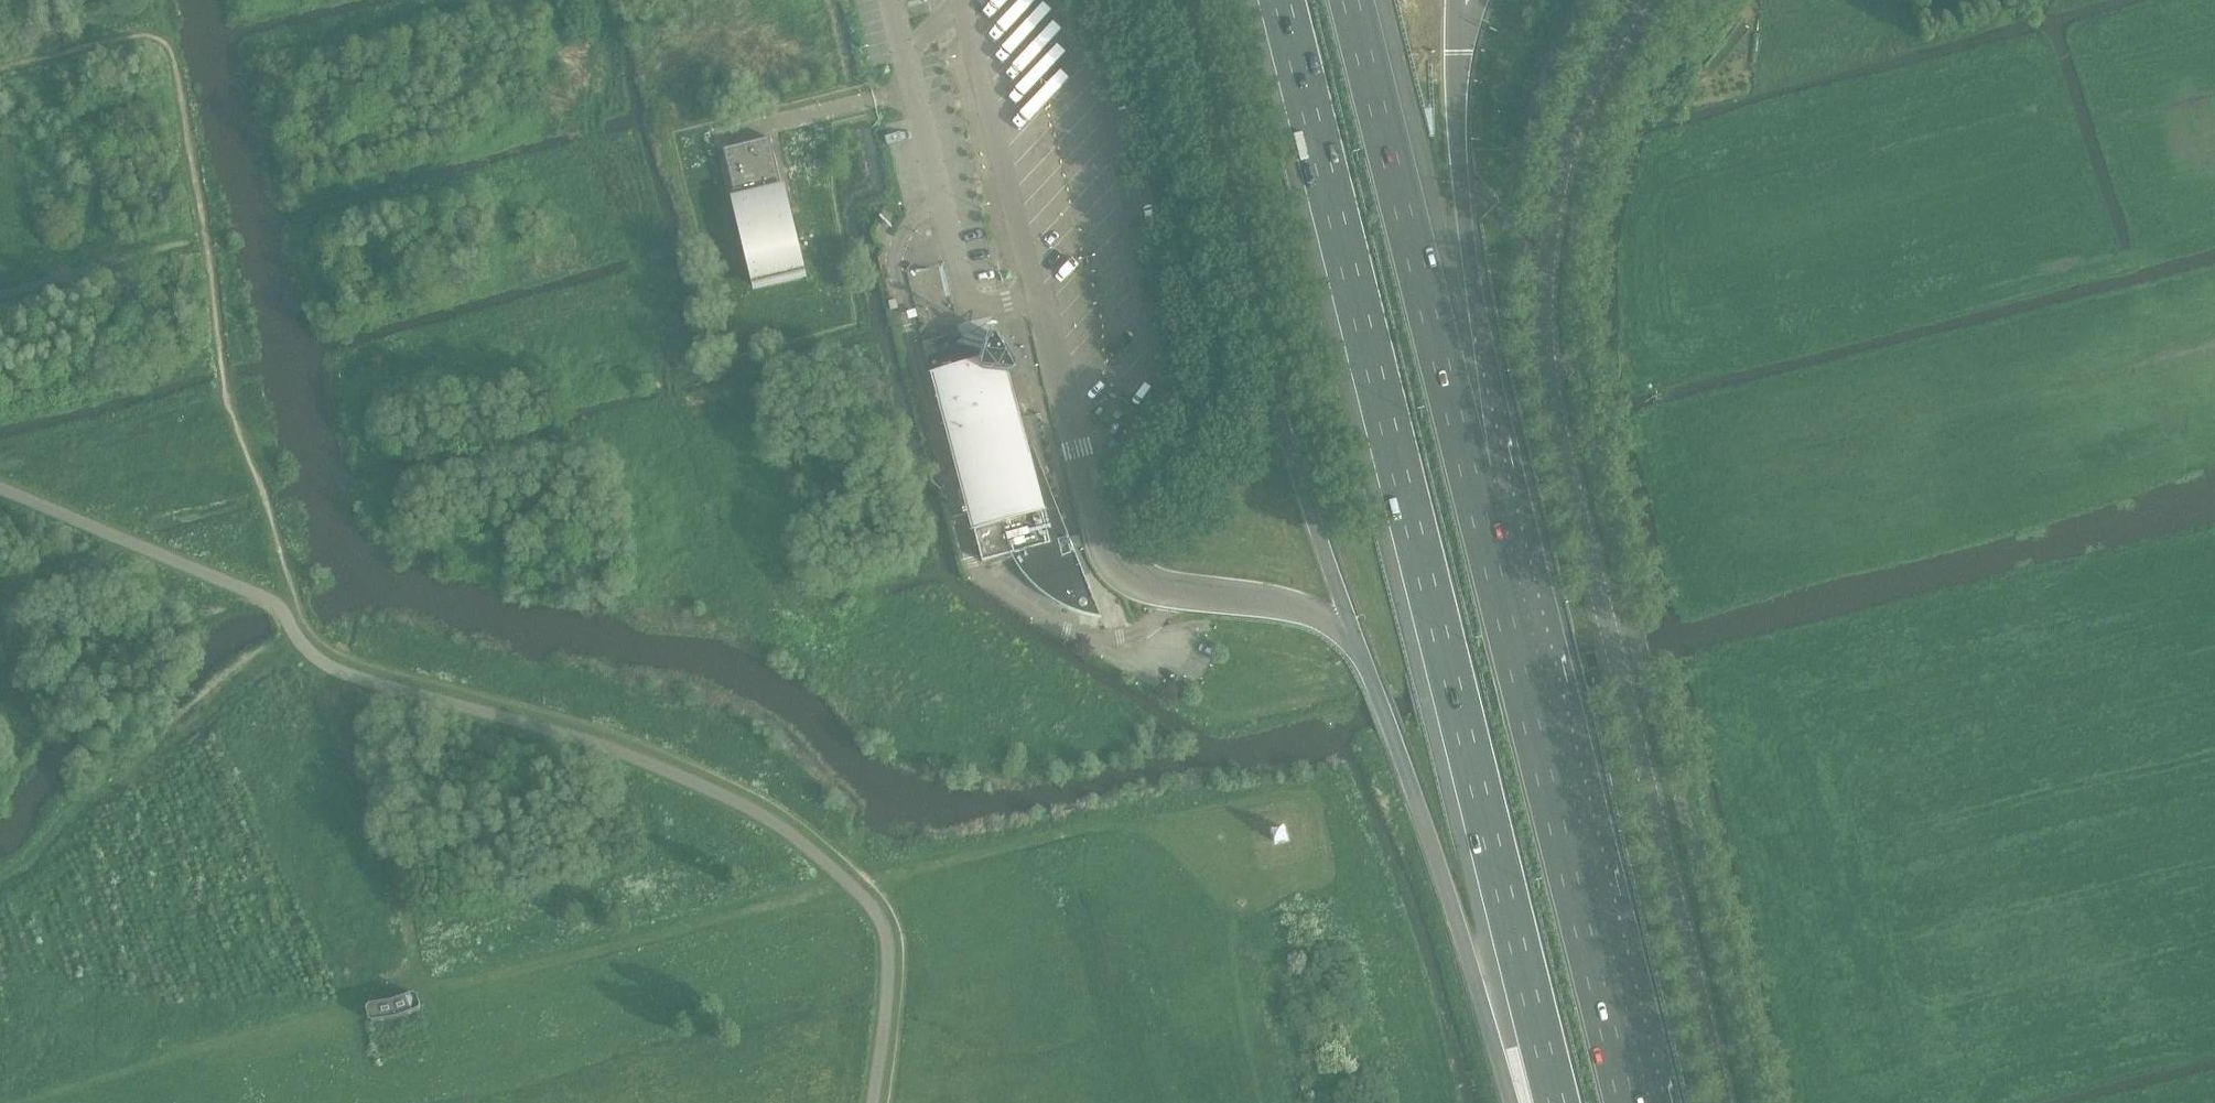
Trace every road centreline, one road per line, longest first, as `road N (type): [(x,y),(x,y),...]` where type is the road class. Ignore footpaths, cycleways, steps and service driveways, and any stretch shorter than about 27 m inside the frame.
road 1 (unclassified): [(1718,1102),(1543,387),(1541,270),(1561,149),(1641,0)]
road 2 (motorway): [(1282,0),(1557,1102)]
road 3 (motorway): [(1625,1102),(1482,530)]
road 4 (motorway): [(1482,530),(1350,0)]
road 5 (motorway): [(1349,629),(1511,1102)]
road 6 (motorway): [(1482,530),(1492,412),(1458,178),(1455,80)]

